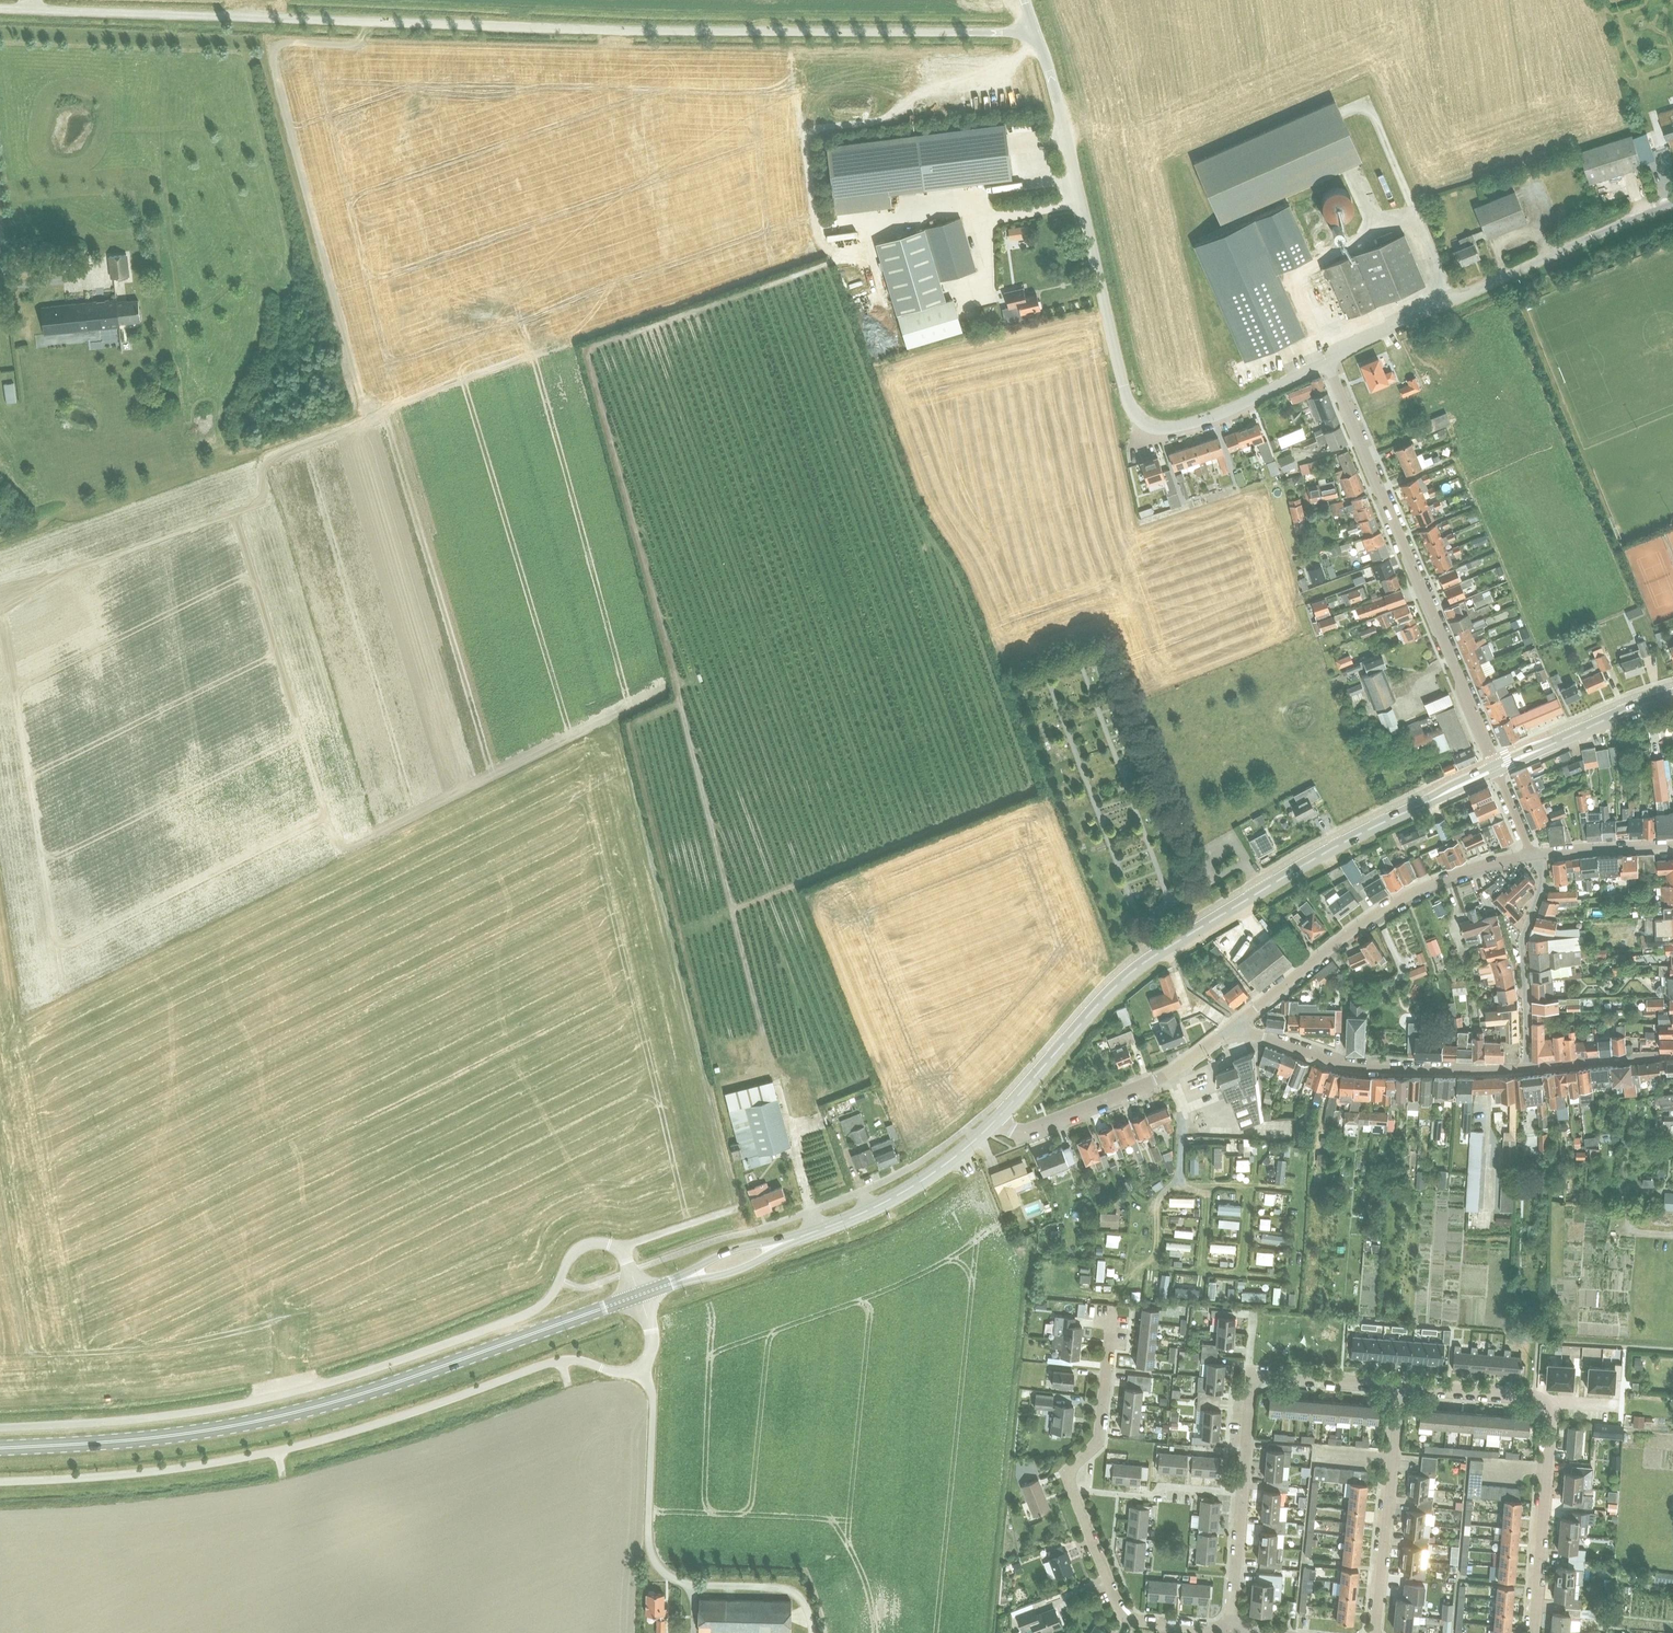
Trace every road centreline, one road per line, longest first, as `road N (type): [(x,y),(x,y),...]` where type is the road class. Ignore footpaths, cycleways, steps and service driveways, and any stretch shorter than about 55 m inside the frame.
road 1 (unclassified): [(29,9),(1035,33)]
road 2 (unclassified): [(0,1481),(277,1451),(547,1363),(634,1371),(652,1341),(639,1294)]
road 3 (unclassified): [(639,1294),(618,1246),(592,1241),(571,1253),(535,1309),(356,1374),(212,1408),(0,1427)]
road 4 (secondary): [(0,1449),(151,1439),(286,1414),(639,1294)]
road 5 (secondary): [(992,1122),(1141,965),(1352,838),(1496,768)]
road 6 (tertiary): [(1496,768),(1325,360)]
road 7 (tertiary): [(1152,426),(1128,397),(1035,33)]
road 8 (unclassified): [(1325,360),(1672,204)]
road 9 (residential): [(1233,1027),(1393,903),(1483,864),(1534,854)]
road 10 (residential): [(1233,1027),(1332,1061),(1526,1069)]
road 11 (residential): [(992,1122),(1016,1132),(1147,1086),(1233,1027)]
road 12 (residential): [(1376,1632),(1399,1383)]
road 13 (residential): [(1231,1632),(1127,1615),(1077,1497)]
road 14 (secondary): [(796,1238),(893,1198),(992,1122)]
road 15 (residential): [(1534,1632),(1550,1405)]
road 16 (residential): [(1526,1069),(1525,929),(1542,877),(1534,854)]
road 17 (residential): [(1077,1497),(1071,1470),(1099,1440),(1112,1315)]
road 18 (secondary): [(1496,768),(1672,697)]
road 19 (tertiary): [(1152,426),(1207,425),(1325,360)]
road 20 (residential): [(1077,1497),(1149,1496),(1165,1486),(1243,1493)]
road 21 (residential): [(1550,1405),(1533,1394),(1399,1383)]
road 22 (residential): [(1526,1069),(1672,1054)]
road 23 (residential): [(1399,1383),(1256,1379)]
road 24 (residential): [(1231,1632),(1243,1493)]
road 25 (residential): [(1534,854),(1672,844)]
road 26 (secondary): [(685,1277),(739,1270),(796,1238)]

